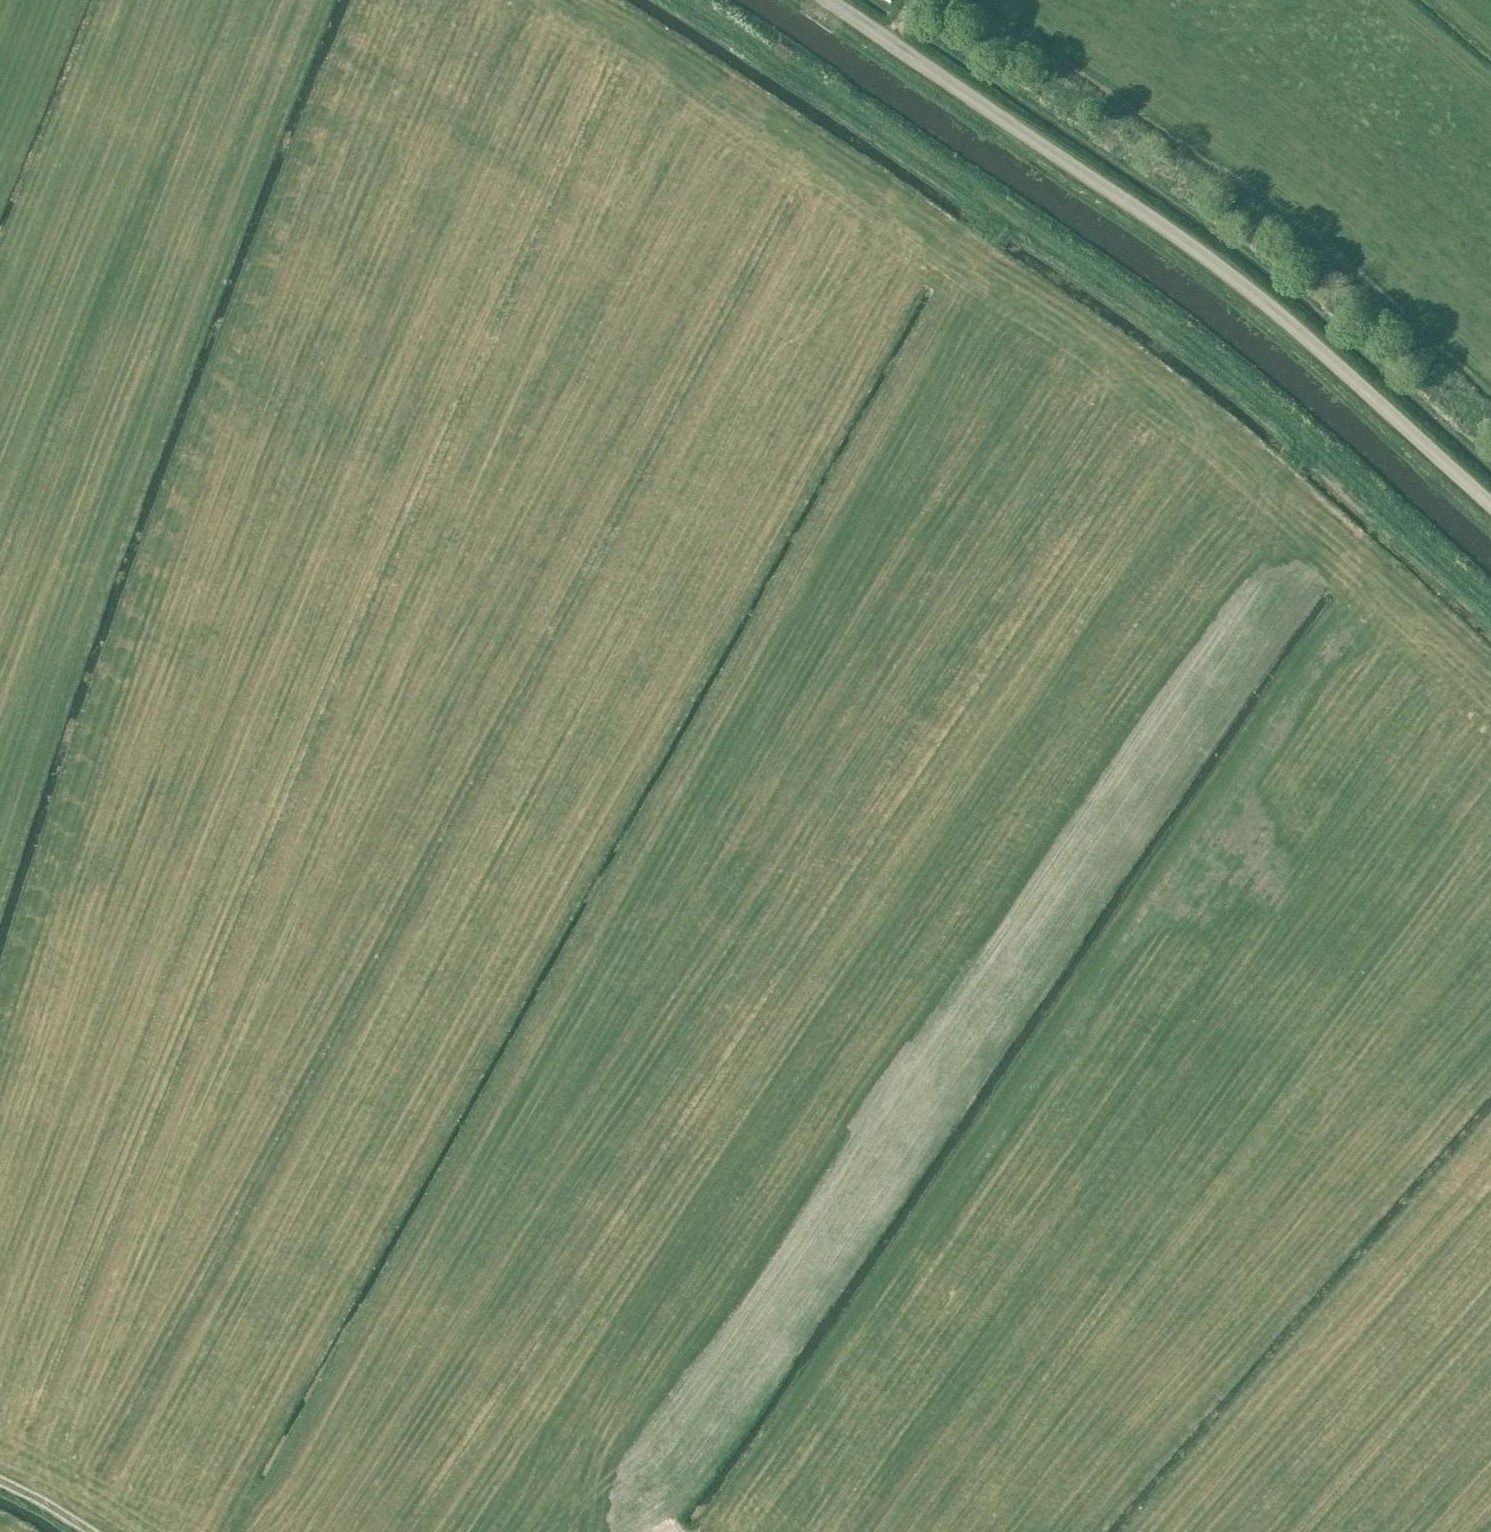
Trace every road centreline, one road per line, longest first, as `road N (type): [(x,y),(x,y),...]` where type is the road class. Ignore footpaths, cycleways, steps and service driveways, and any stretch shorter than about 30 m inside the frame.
road 1 (unclassified): [(1490,505),(1210,258),(829,0)]

